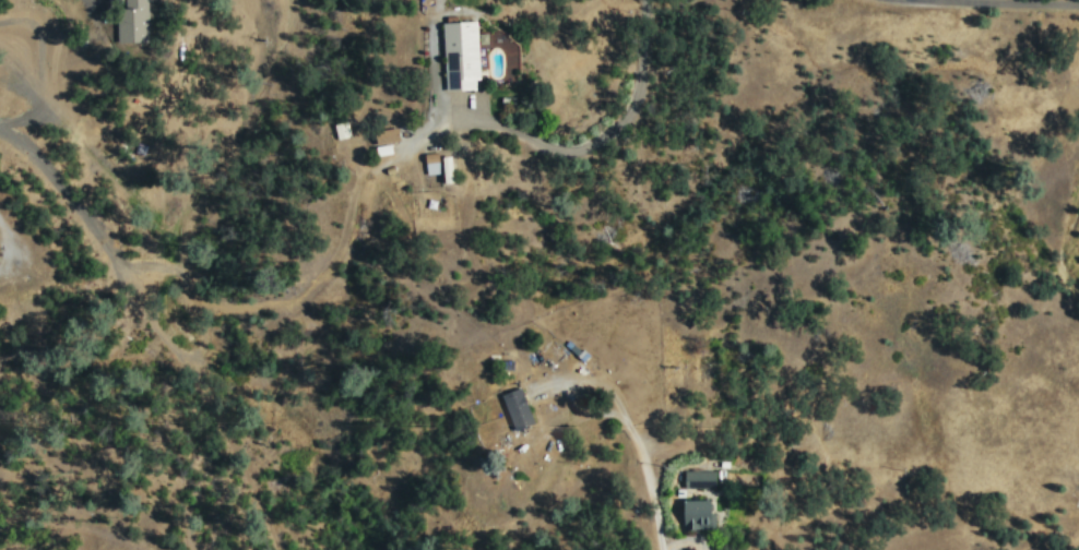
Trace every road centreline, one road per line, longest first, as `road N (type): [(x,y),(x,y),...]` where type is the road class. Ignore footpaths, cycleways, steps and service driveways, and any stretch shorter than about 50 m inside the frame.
road 1 (residential): [(269,507),(166,333),(51,174),(0,132)]
road 2 (residential): [(642,0),(622,111),(589,141),(566,146),(521,134)]
road 3 (residential): [(547,438),(593,419),(625,425),(640,451),(663,549)]
road 4 (residential): [(1078,9),(892,0)]

